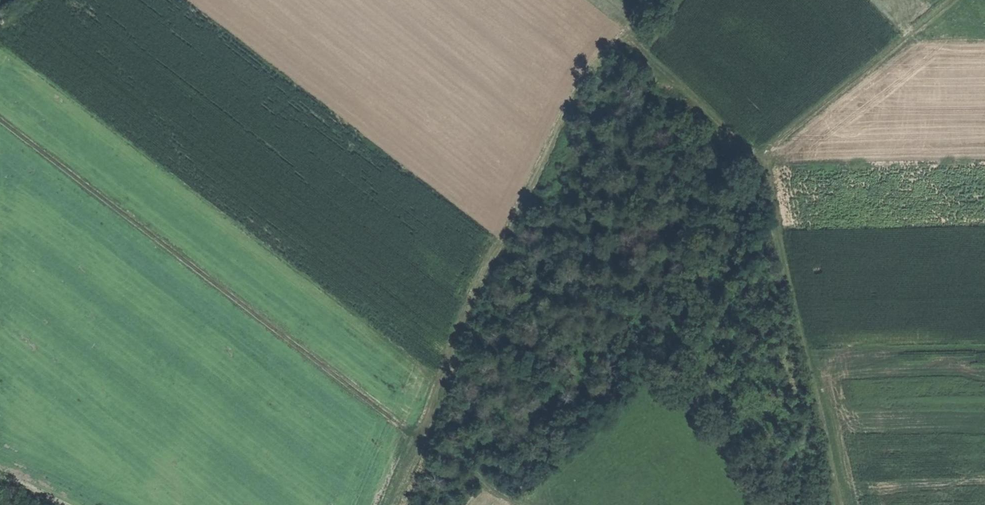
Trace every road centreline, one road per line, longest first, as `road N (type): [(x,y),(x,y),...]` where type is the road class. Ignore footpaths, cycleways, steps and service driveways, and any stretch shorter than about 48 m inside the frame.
road 1 (track): [(0,121),(416,439),(550,504)]
road 2 (track): [(653,0),(570,105),(490,263),(457,364),(387,504)]
road 3 (track): [(954,0),(769,144),(764,162),(790,269)]
road 4 (track): [(837,504),(790,269)]
road 5 (track): [(626,33),(745,146),(765,152)]

